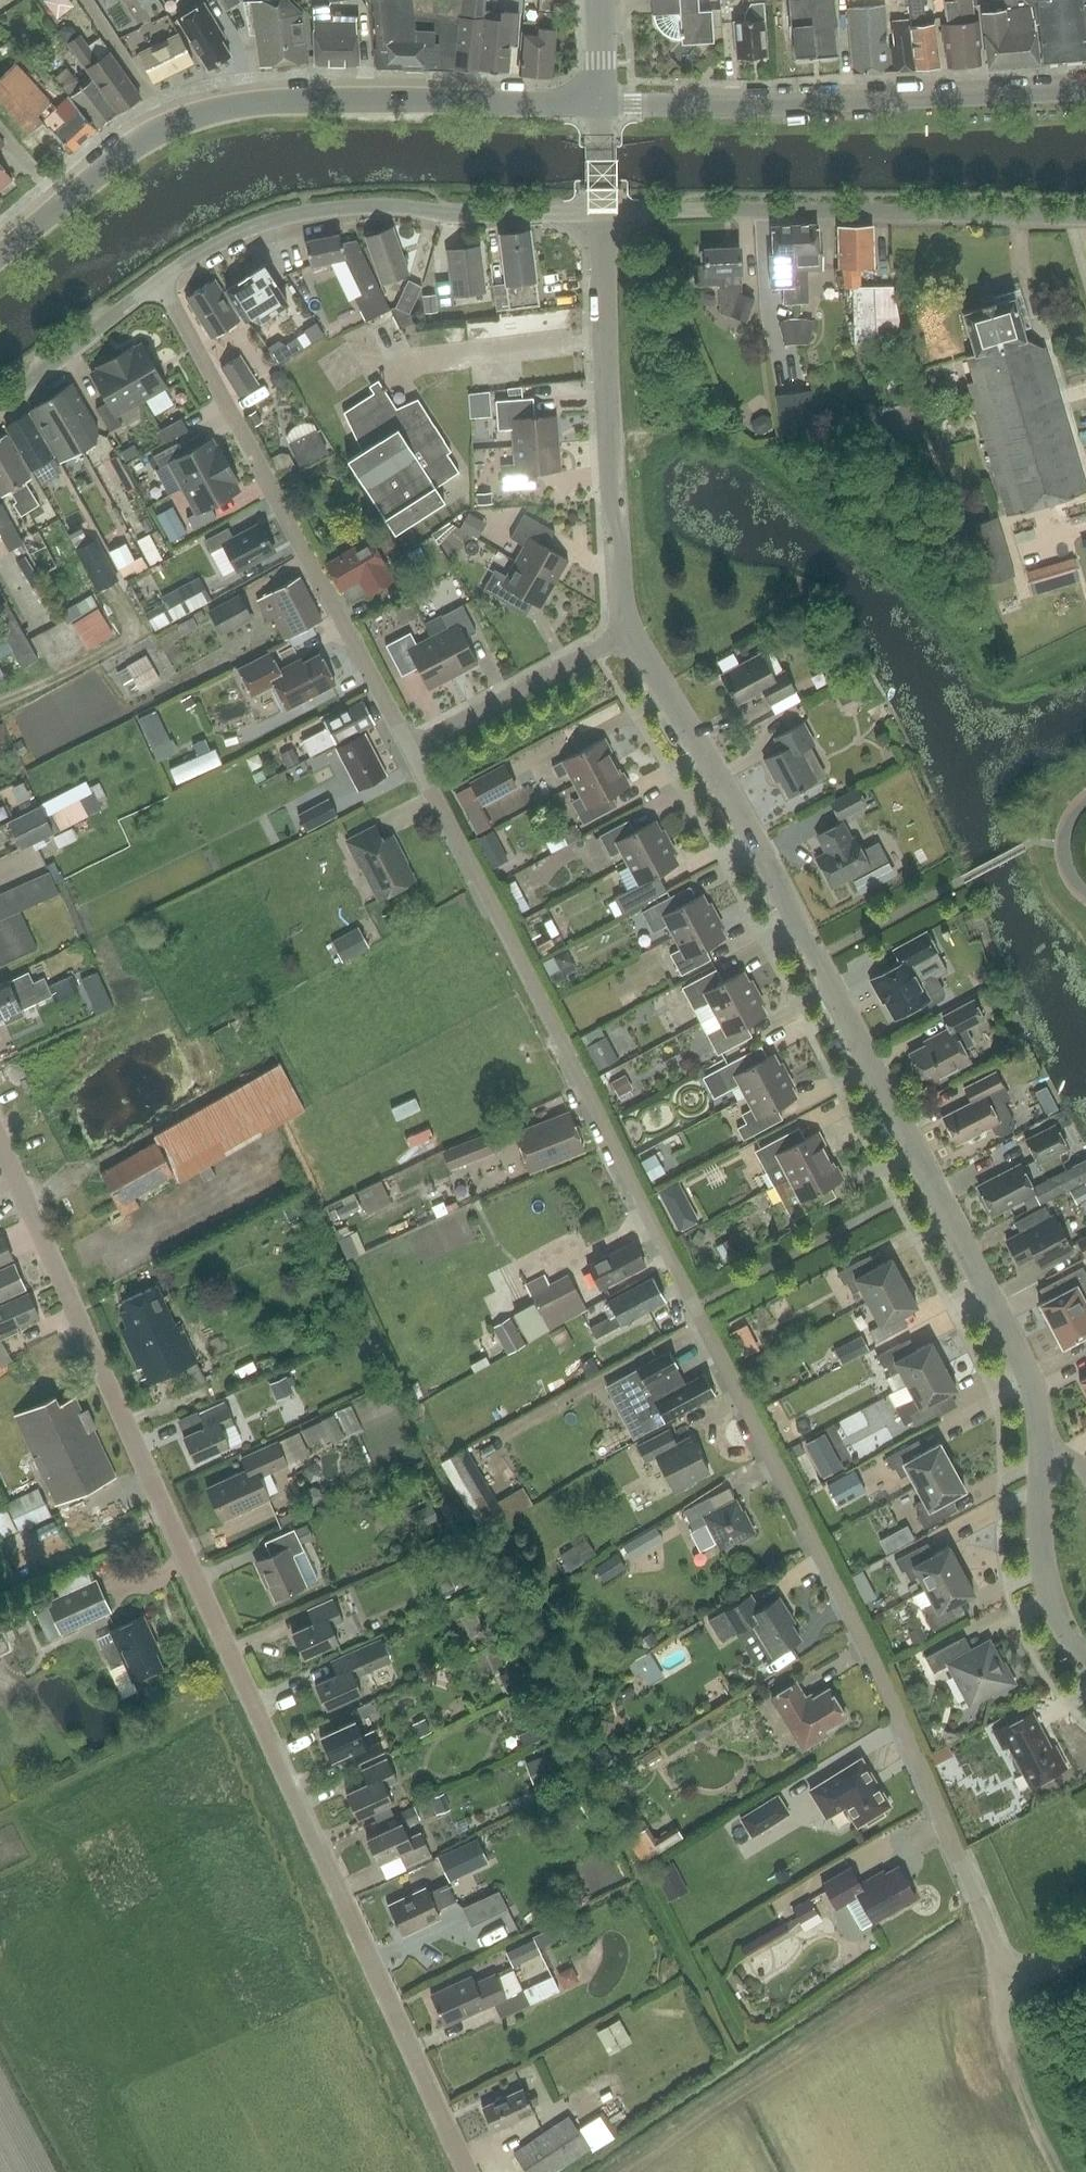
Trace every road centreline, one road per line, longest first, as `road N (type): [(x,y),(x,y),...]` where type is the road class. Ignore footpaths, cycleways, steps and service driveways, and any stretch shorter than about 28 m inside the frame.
road 1 (residential): [(1003,1984),(875,1666),(412,751)]
road 2 (residential): [(1085,1663),(1047,1588),(1039,1542),(1042,1418),(1031,1378),(770,865),(631,630)]
road 3 (residential): [(466,2171),(0,1134)]
road 4 (tertiary): [(0,251),(167,126),(233,104),(598,101)]
road 5 (residential): [(412,751),(159,280)]
road 6 (residential): [(598,101),(1085,88)]
road 7 (residential): [(1085,217),(602,214)]
road 8 (residential): [(602,214),(336,209),(279,220),(215,245),(159,280)]
road 9 (residential): [(631,630),(618,587),(602,214)]
road 10 (residential): [(412,751),(631,630)]
road 11 (residential): [(159,280),(0,405)]

